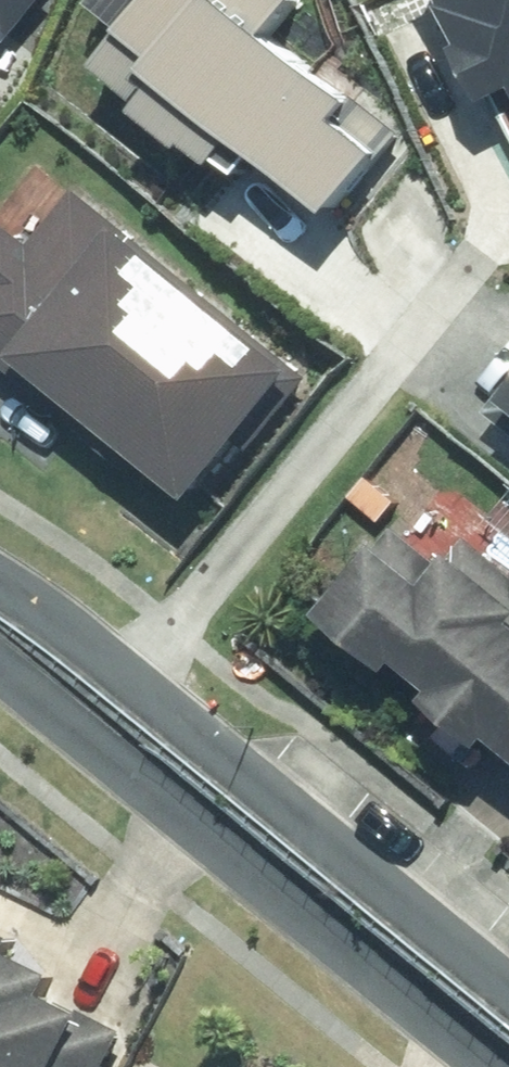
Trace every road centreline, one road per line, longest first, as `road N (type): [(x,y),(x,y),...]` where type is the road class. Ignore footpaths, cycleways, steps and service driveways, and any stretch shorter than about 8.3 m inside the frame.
road 1 (residential): [(0,579),(508,988)]
road 2 (residential): [(491,1066),(0,664)]

